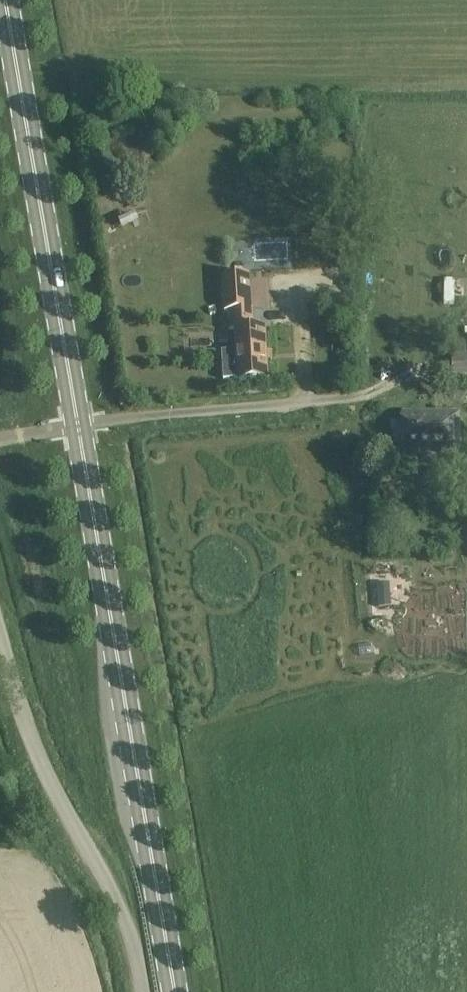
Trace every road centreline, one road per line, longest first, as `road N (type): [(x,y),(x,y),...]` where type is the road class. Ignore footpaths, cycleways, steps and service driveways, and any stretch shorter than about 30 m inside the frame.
road 1 (primary): [(171,991),(75,426)]
road 2 (primary): [(75,426),(5,0)]
road 3 (unclassified): [(0,649),(138,991)]
road 4 (unclassified): [(75,426),(410,389)]

